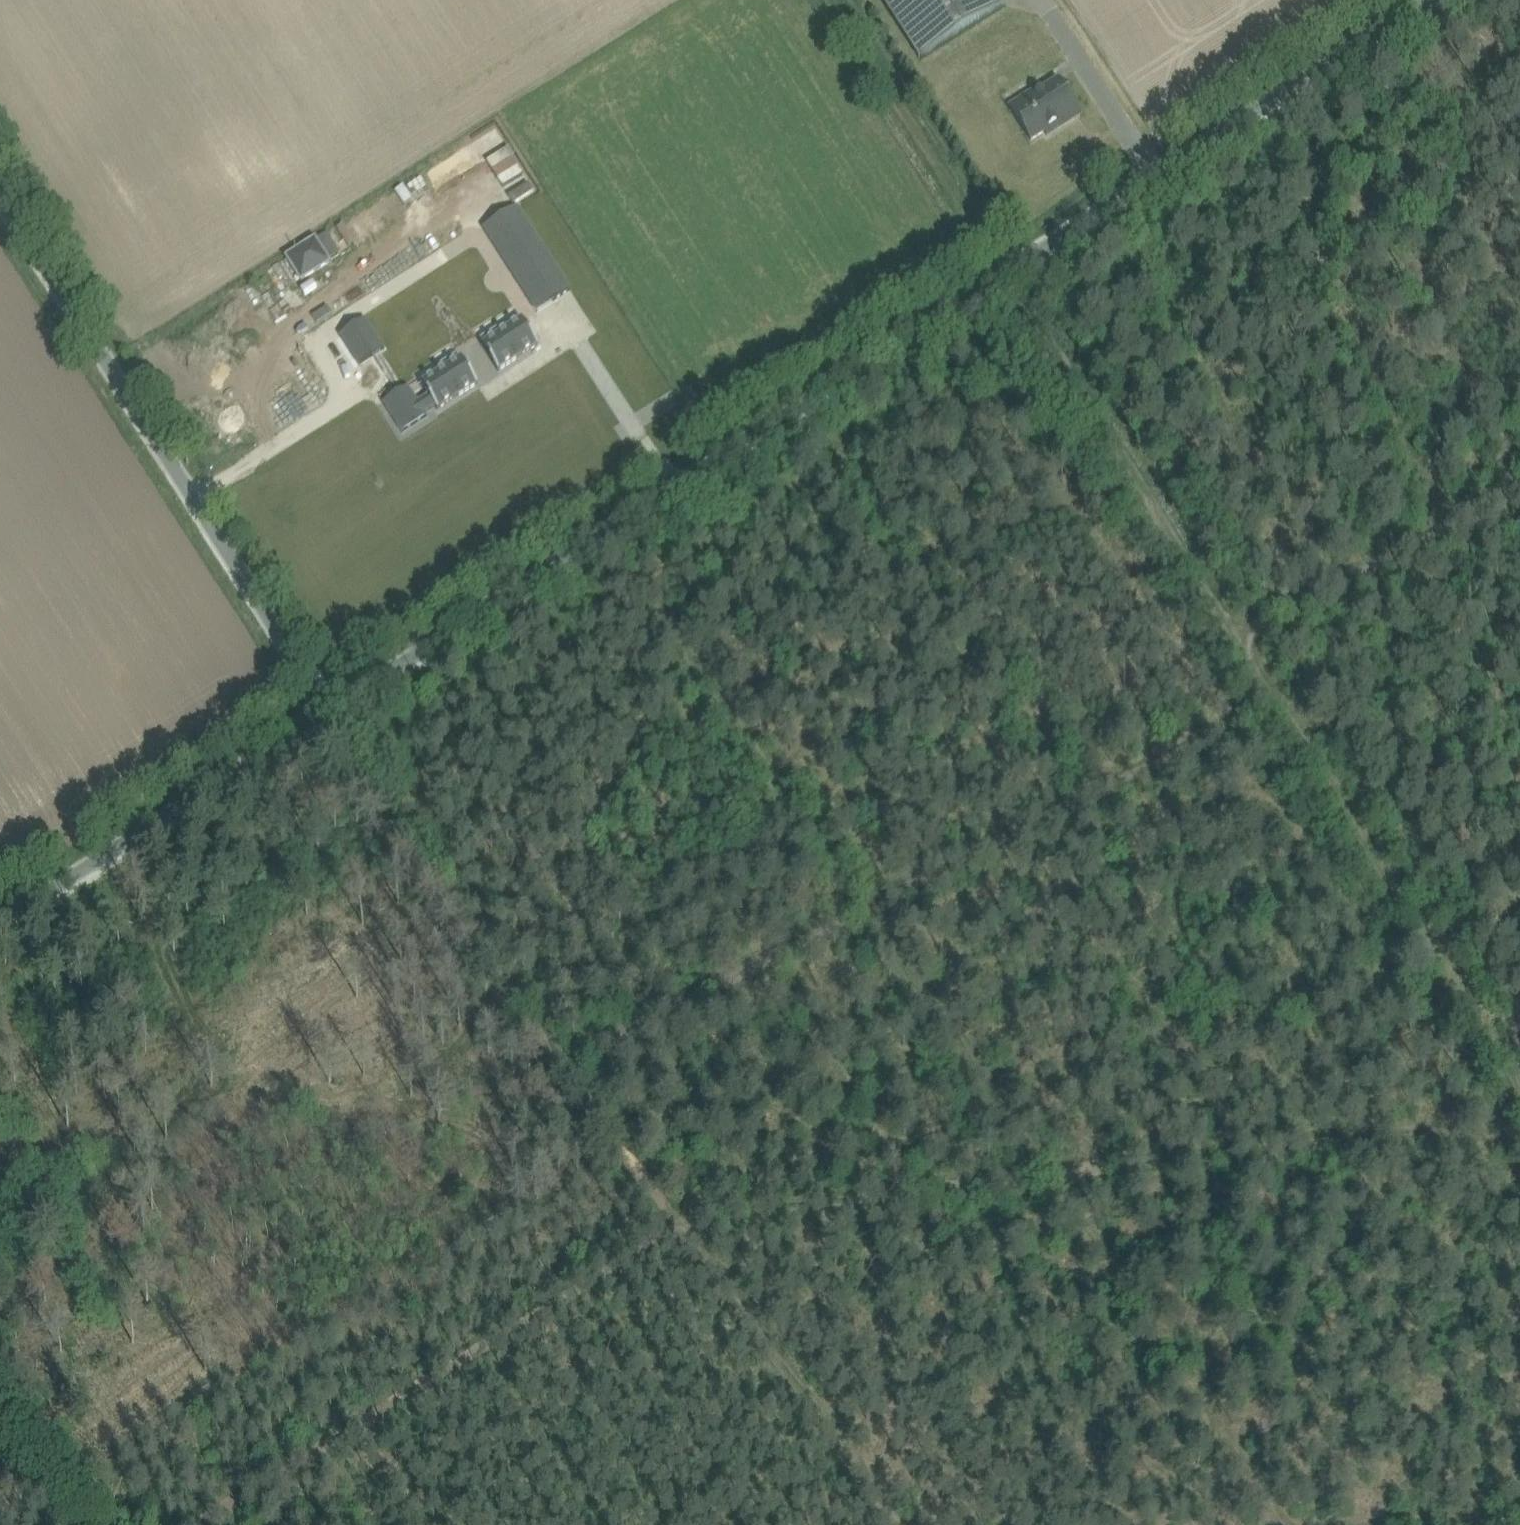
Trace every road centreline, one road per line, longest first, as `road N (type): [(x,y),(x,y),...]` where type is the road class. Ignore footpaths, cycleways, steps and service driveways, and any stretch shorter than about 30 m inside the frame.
road 1 (track): [(1519,1108),(673,1219),(201,1524)]
road 2 (unclassified): [(329,709),(1424,0)]
road 3 (track): [(1276,1524),(638,581)]
road 4 (track): [(557,1046),(1259,691)]
road 5 (track): [(1222,623),(833,0)]
road 6 (unclassified): [(329,709),(0,188)]
road 7 (track): [(1519,1107),(1259,691)]
road 8 (unclassified): [(0,921),(329,709)]
road 9 (track): [(1222,623),(1519,477)]
road 10 (track): [(1519,1509),(1342,1524)]
road 11 (track): [(1519,191),(1425,42)]
road 12 (track): [(0,1385),(92,1524)]

